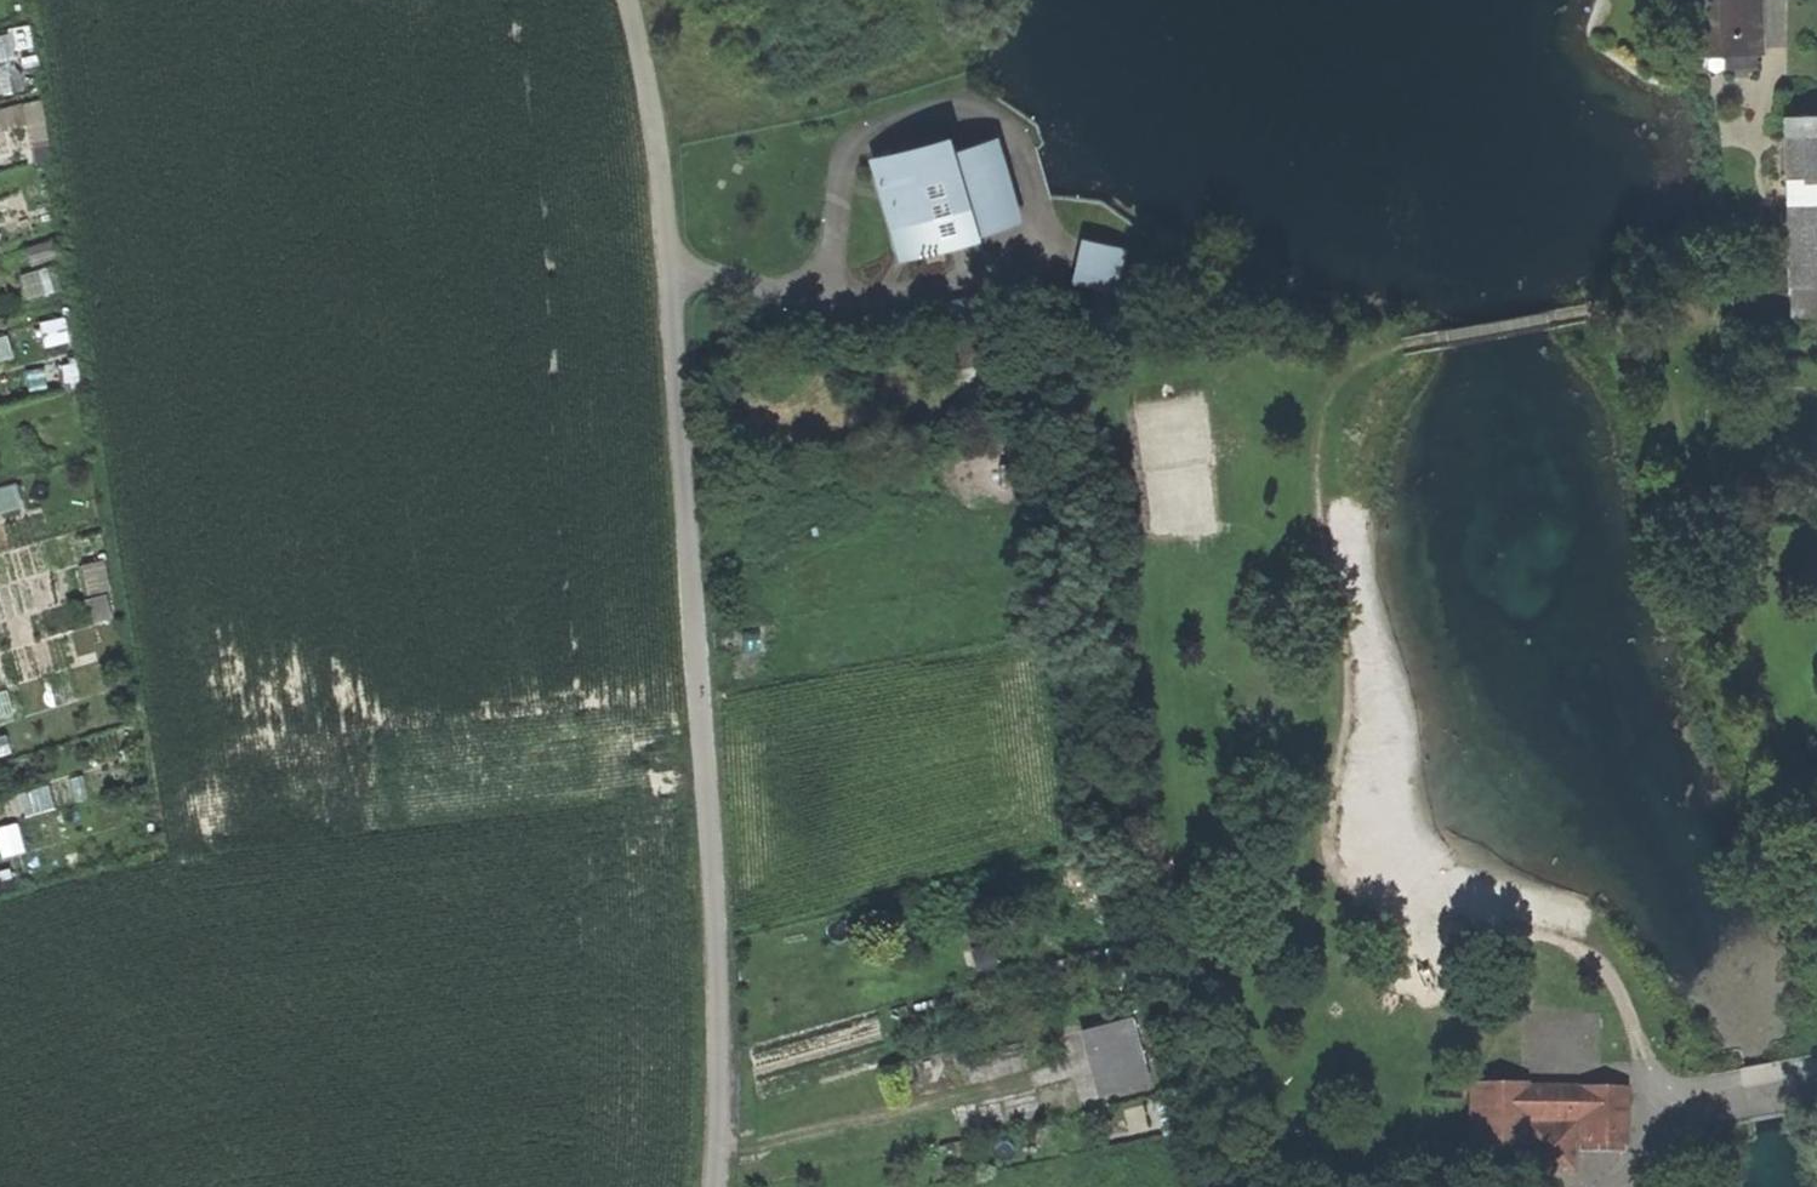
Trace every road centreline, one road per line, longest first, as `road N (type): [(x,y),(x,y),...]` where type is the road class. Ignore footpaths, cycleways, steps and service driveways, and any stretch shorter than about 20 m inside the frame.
road 1 (track): [(629,0),(657,129),(670,256),(718,952),(721,1106),(713,1186)]
road 2 (unclassified): [(1816,1086),(1687,1107),(1600,1186)]

